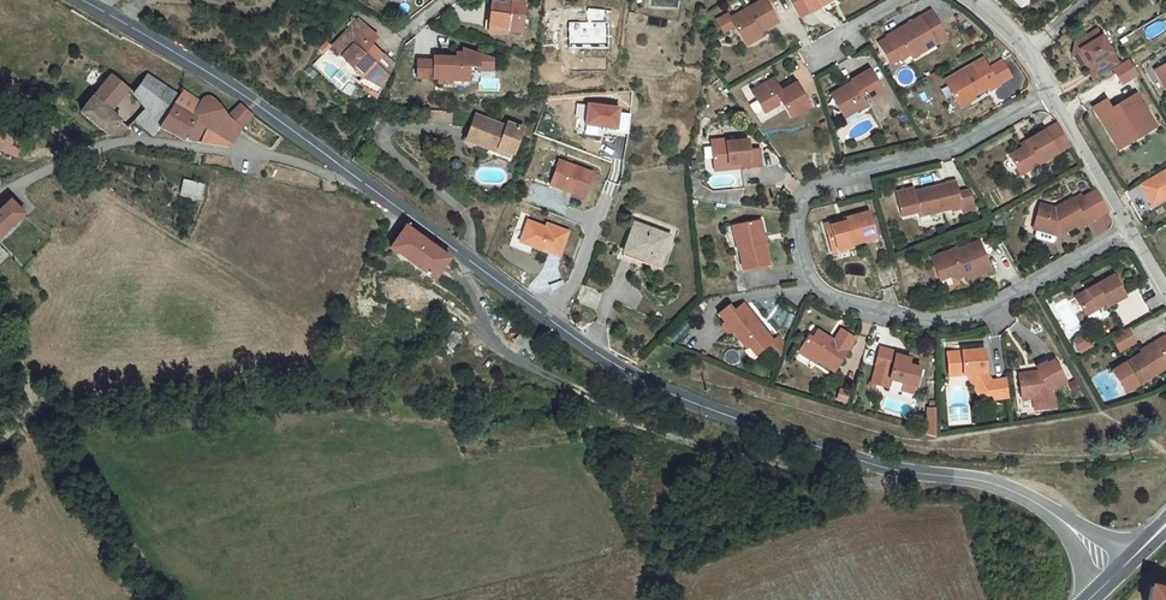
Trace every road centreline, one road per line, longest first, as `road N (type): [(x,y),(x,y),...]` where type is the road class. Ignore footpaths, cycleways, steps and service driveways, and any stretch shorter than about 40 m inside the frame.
road 1 (secondary): [(363,181),(622,370),(829,452),(905,475),(999,487),(1061,523),(1114,576)]
road 2 (residential): [(1053,95),(954,151),(814,185),(797,220),(811,283),(845,306),(940,321),(992,312),(1130,229)]
road 3 (unclassified): [(363,181),(270,157),(144,142),(106,145),(0,196)]
road 4 (secondary): [(81,0),(222,81),(363,181)]
road 5 (unclassified): [(1053,95),(1130,229)]
road 6 (unclassified): [(972,0),(1028,51),(1053,95)]

